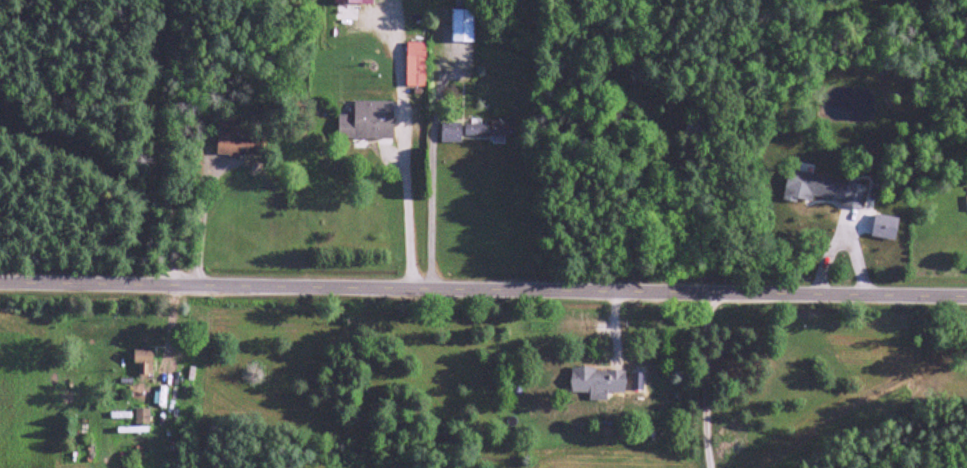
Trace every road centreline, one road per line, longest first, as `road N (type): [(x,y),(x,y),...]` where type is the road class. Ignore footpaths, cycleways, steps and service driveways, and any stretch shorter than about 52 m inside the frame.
road 1 (residential): [(966,299),(428,284),(0,284)]

